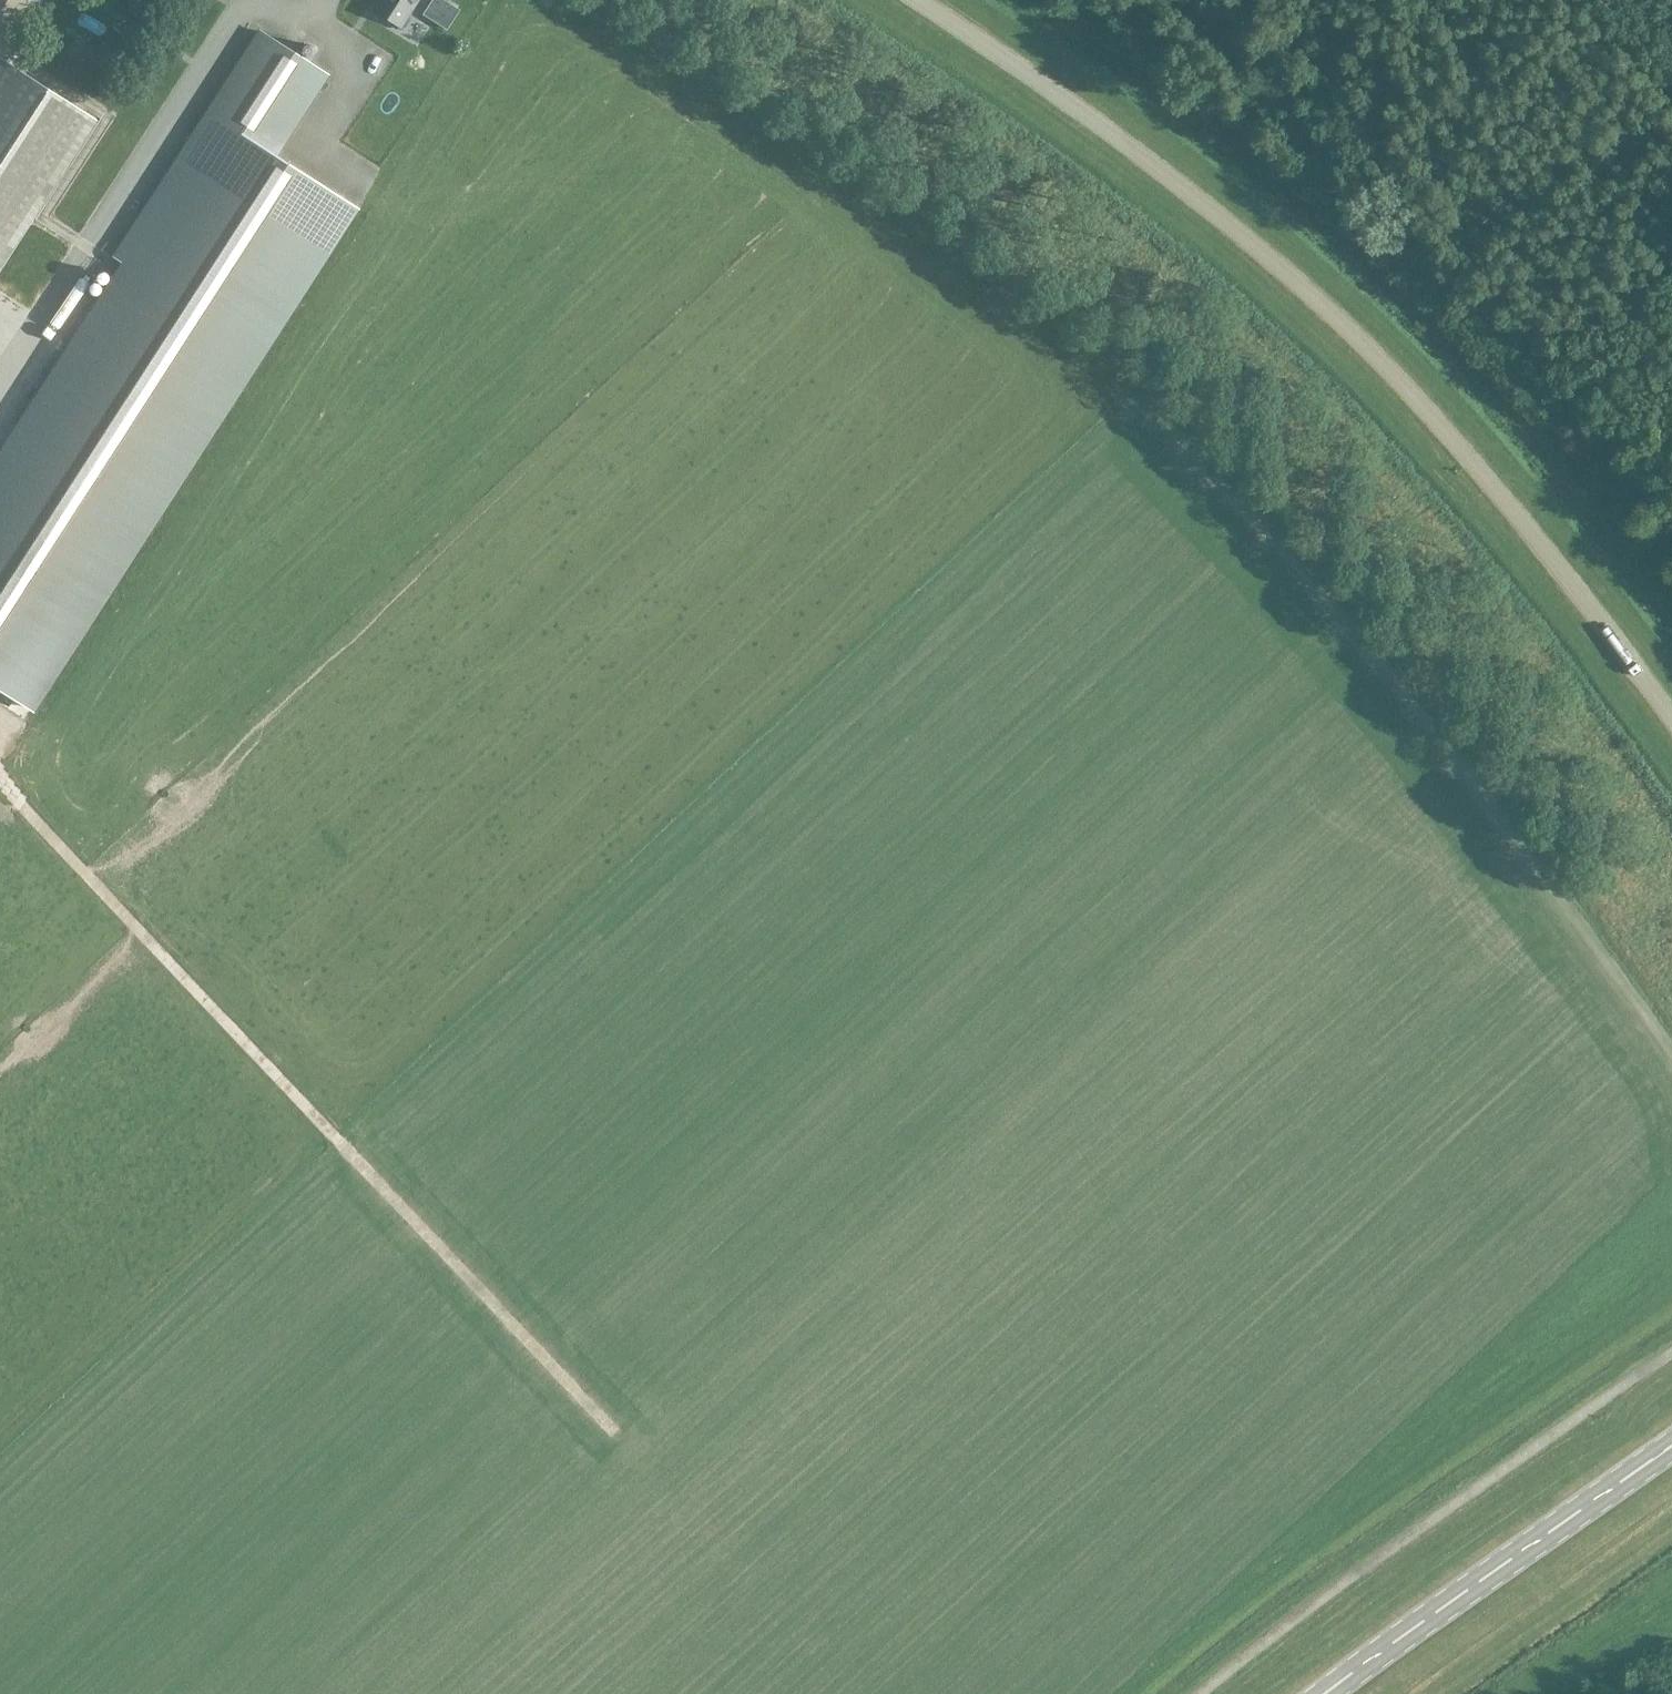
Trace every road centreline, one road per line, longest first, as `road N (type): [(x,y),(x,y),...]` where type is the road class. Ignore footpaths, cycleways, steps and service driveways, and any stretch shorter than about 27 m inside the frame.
road 1 (tertiary): [(1671,727),(1559,572),(1351,334),(1232,228),(915,0)]
road 2 (secondary): [(1326,1693),(1671,1446)]

